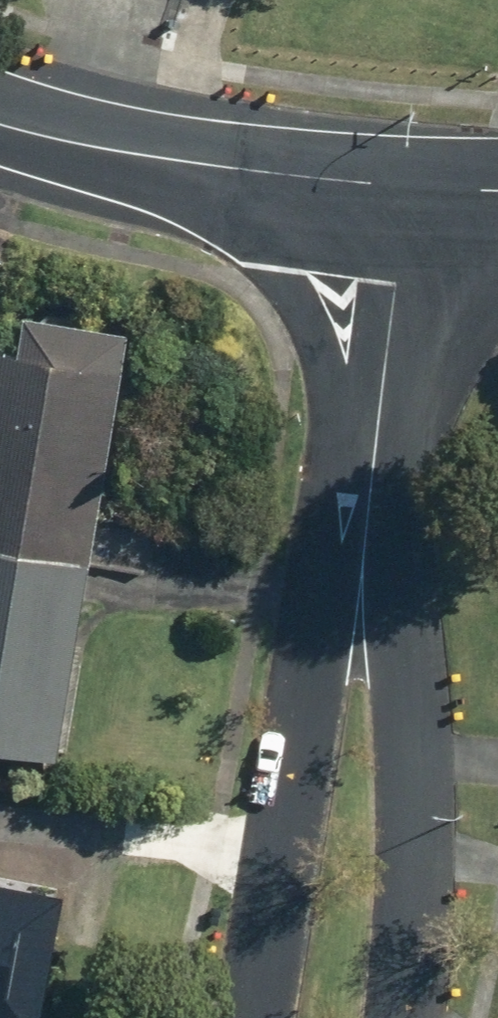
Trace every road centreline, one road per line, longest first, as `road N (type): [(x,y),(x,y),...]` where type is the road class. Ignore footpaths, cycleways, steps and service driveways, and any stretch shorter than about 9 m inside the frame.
road 1 (residential): [(252,1017),(319,648),(366,527)]
road 2 (residential): [(366,527),(404,666),(415,828),(410,944),(395,1017)]
road 3 (residential): [(0,118),(180,162),(422,192)]
road 4 (residential): [(366,527),(422,192)]

